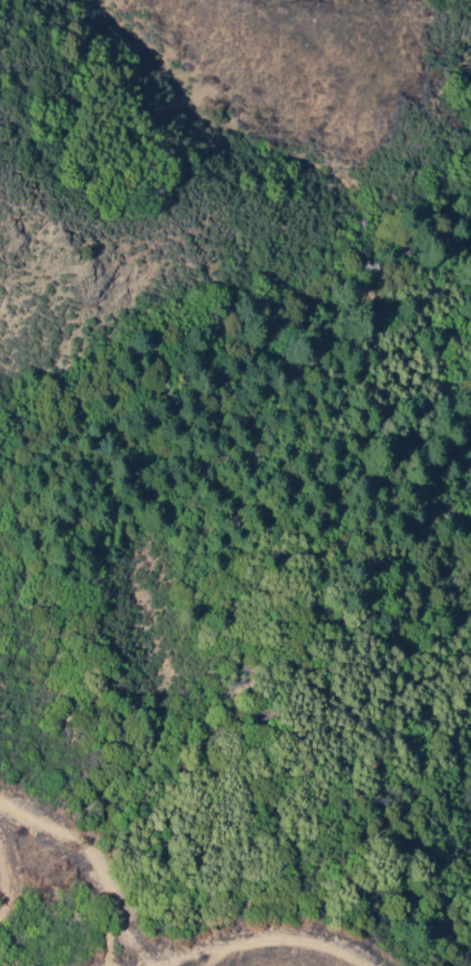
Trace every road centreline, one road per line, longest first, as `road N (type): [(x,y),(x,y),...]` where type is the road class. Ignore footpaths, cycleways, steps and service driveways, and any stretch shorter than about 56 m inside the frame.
road 1 (track): [(0,826),(12,818),(100,863),(154,965)]
road 2 (track): [(230,965),(276,951),(316,952),(356,965)]

